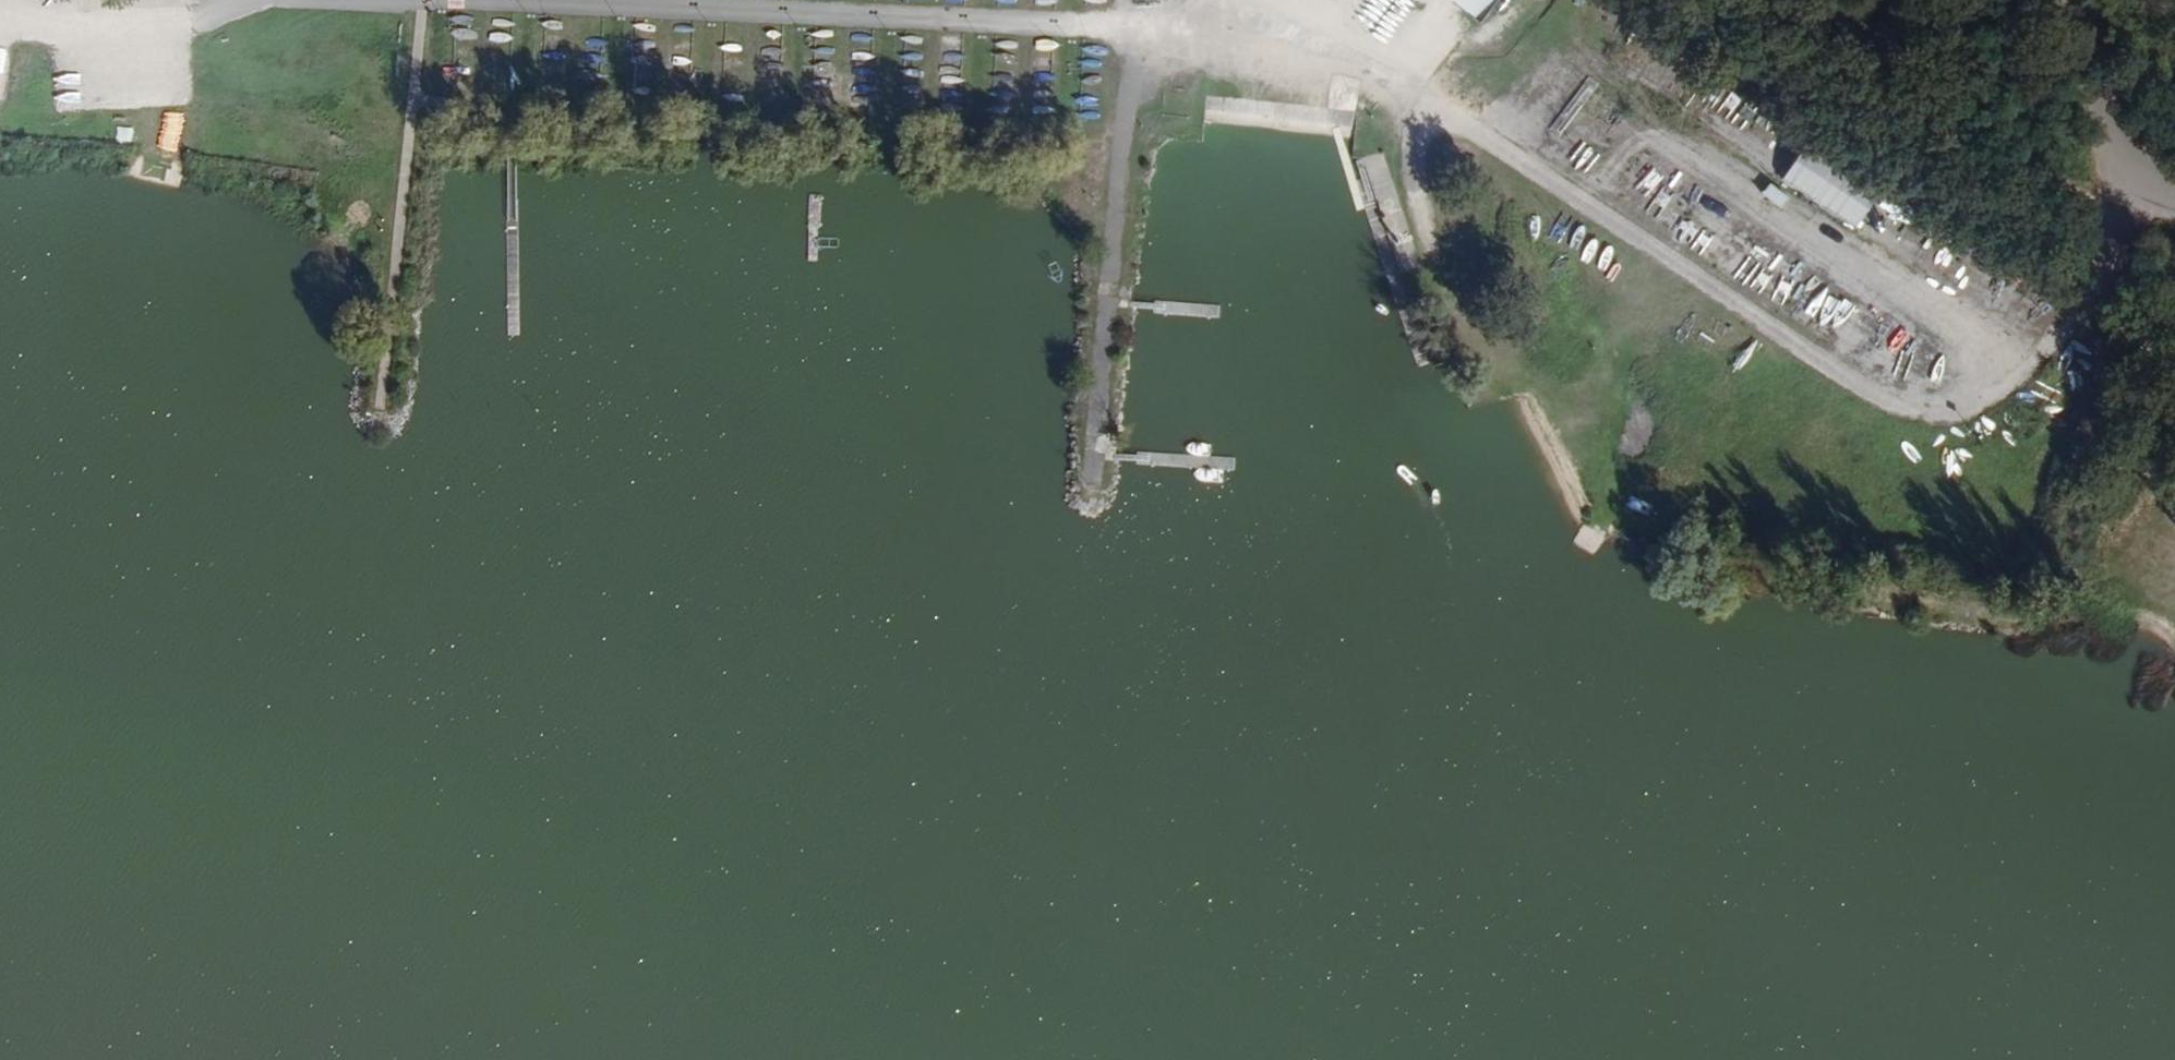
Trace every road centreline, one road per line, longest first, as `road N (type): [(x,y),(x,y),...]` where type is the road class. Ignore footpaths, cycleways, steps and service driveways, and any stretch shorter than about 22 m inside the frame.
road 1 (track): [(424,0),(381,409)]
road 2 (residential): [(2084,0),(2104,119),(2130,158),(2174,199)]
road 3 (track): [(413,100),(489,112),(504,121),(509,150)]

